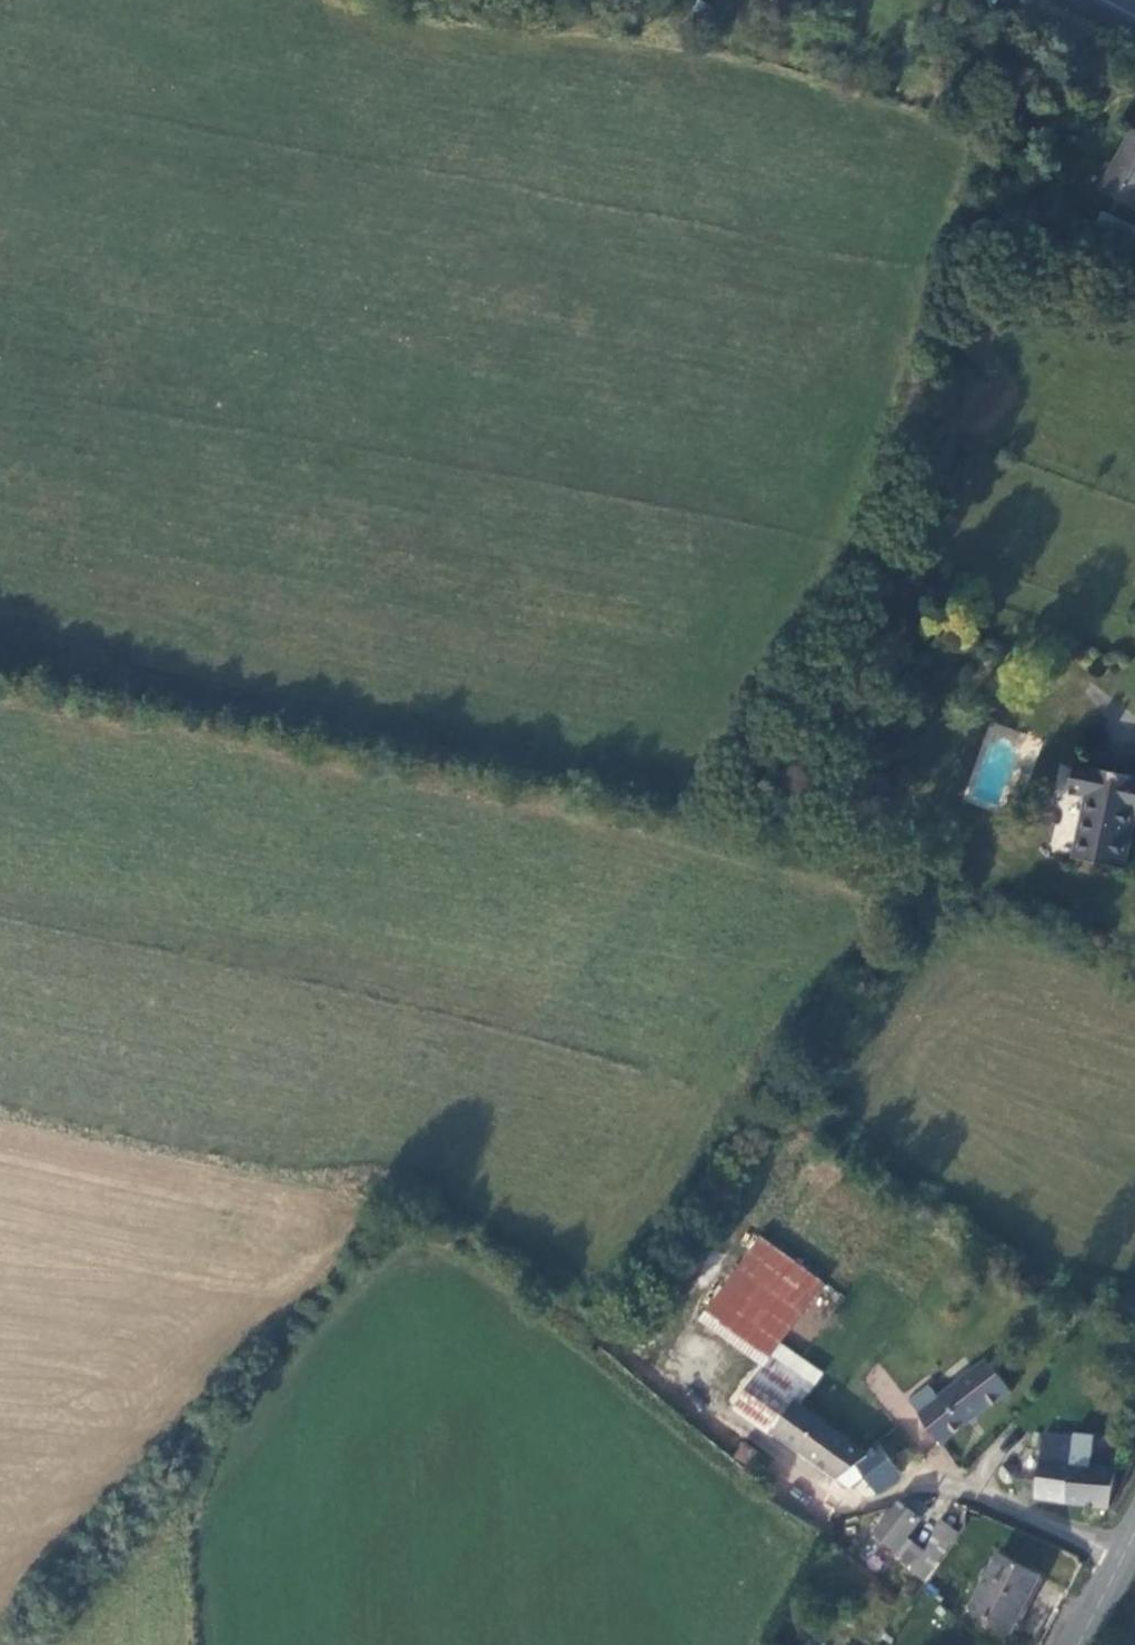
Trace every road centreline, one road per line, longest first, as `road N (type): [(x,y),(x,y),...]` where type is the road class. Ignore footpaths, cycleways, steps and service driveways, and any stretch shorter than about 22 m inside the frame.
road 1 (unclassified): [(1120,1563),(939,1462)]

